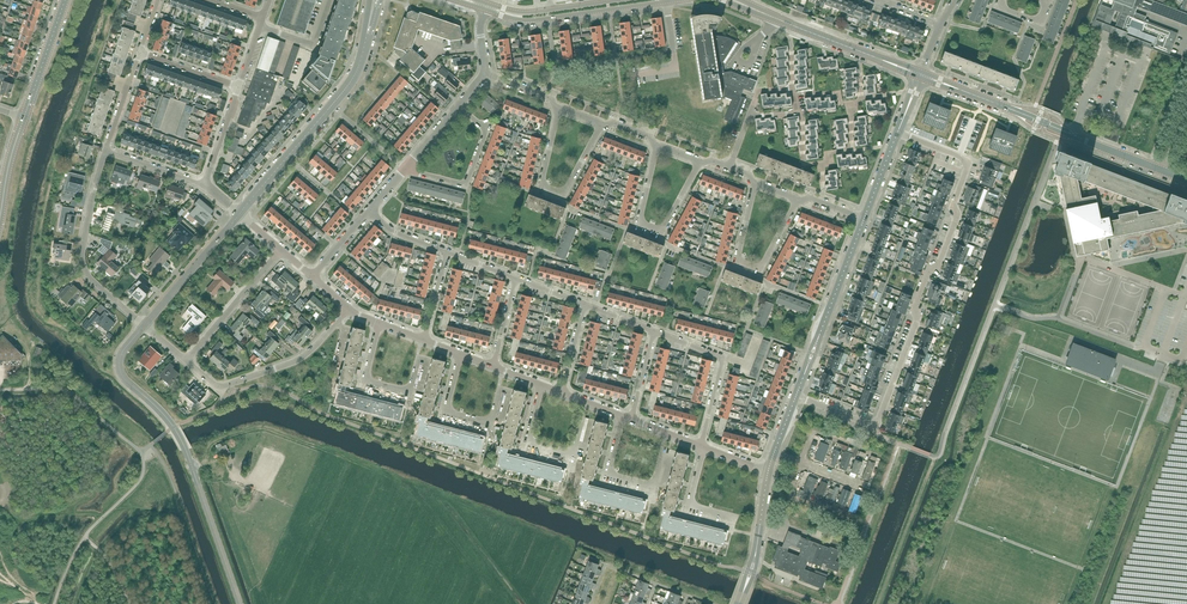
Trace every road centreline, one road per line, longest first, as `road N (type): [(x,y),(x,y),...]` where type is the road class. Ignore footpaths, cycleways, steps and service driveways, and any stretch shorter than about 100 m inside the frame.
road 1 (residential): [(898,132),(964,158),(956,220),(925,278),(874,429),(795,398)]
road 2 (tertiary): [(240,603),(185,447),(120,373),(120,358),(143,326)]
road 3 (tertiary): [(239,213),(354,79),(368,29)]
road 4 (tertiary): [(1158,168),(956,88)]
road 5 (residential): [(104,149),(83,265),(143,326)]
road 6 (residential): [(186,360),(222,385),(292,363),(348,309)]
road 7 (residential): [(558,108),(539,186),(562,195),(601,124)]
road 8 (tertiary): [(486,10),(529,20),(665,2)]
road 9 (residential): [(796,199),(765,261),(745,263),(738,254),(756,184)]
road 10 (residential): [(657,147),(644,225),(665,225),(700,163)]
road 11 (residential): [(457,105),(487,128),(465,185),(403,168)]
road 12 (tertiary): [(143,326),(239,213)]
road 13 (residential): [(186,360),(278,246)]
road 14 (tertiary): [(882,60),(747,6)]
road 15 (residential): [(379,322),(365,381),(410,393),(420,357)]
road 16 (residential): [(666,450),(656,486),(610,474),(623,417)]
road 17 (residential): [(502,388),(493,424),(448,411),(460,353)]
road 18 (residential): [(583,418),(574,453),(528,442),(542,386)]
road 19 (tertiary): [(24,118),(66,0)]
road 20 (tertiary): [(820,332),(865,217)]
road 21 (residential): [(729,166),(751,114),(797,111),(794,93)]

